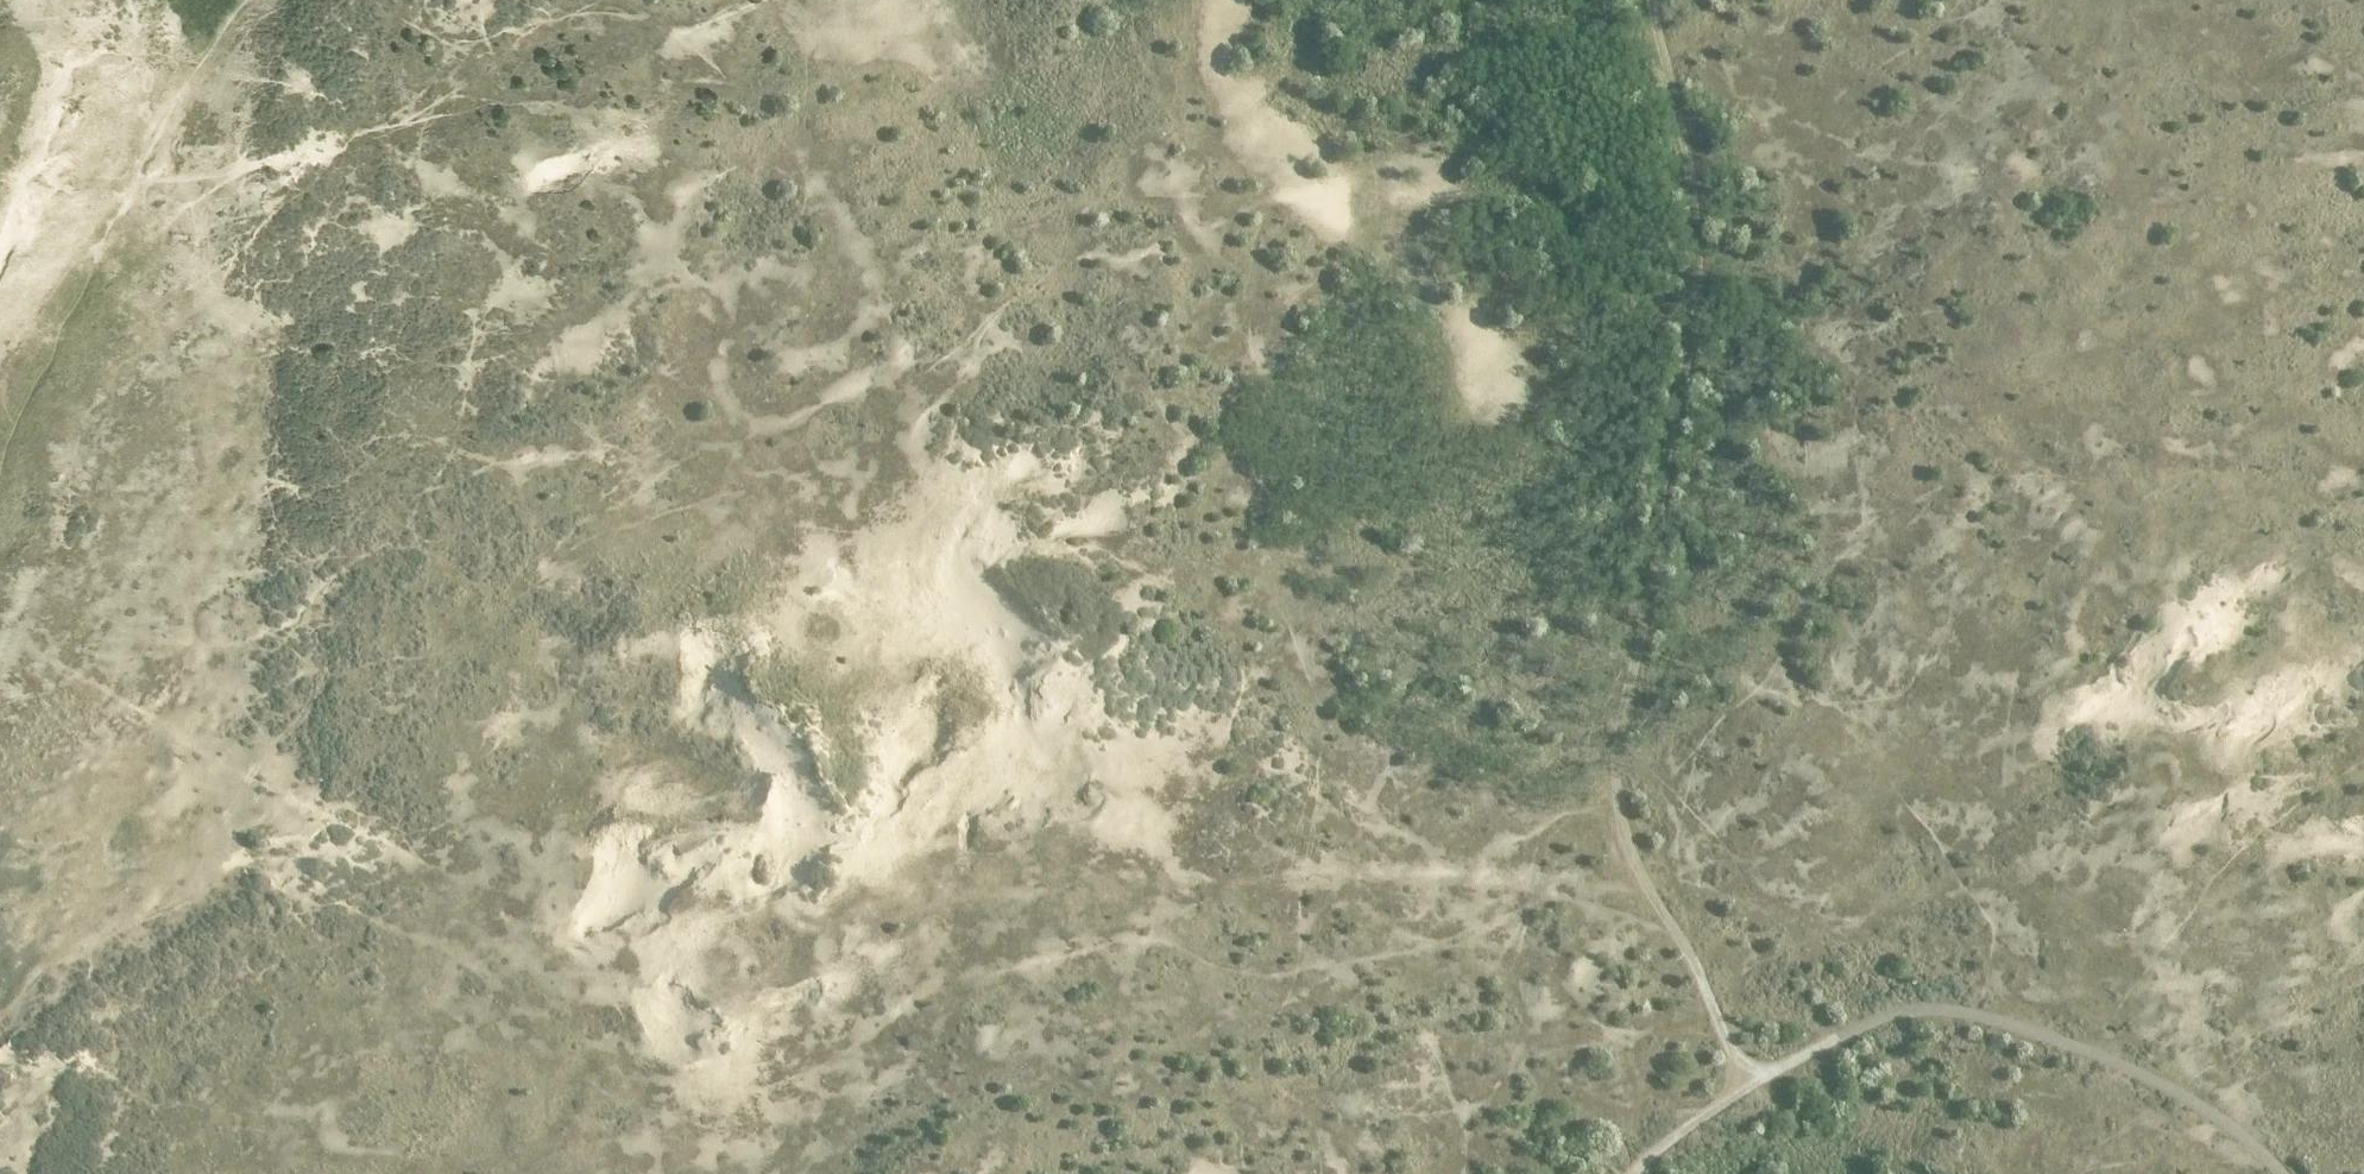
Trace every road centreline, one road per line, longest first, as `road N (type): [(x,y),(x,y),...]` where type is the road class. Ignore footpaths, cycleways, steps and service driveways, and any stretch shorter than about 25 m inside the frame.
road 1 (track): [(1837,1038),(1919,1006),(1965,1010),(2167,1085),(2259,1147),(2282,1173)]
road 2 (track): [(1631,1173),(1749,1088)]

